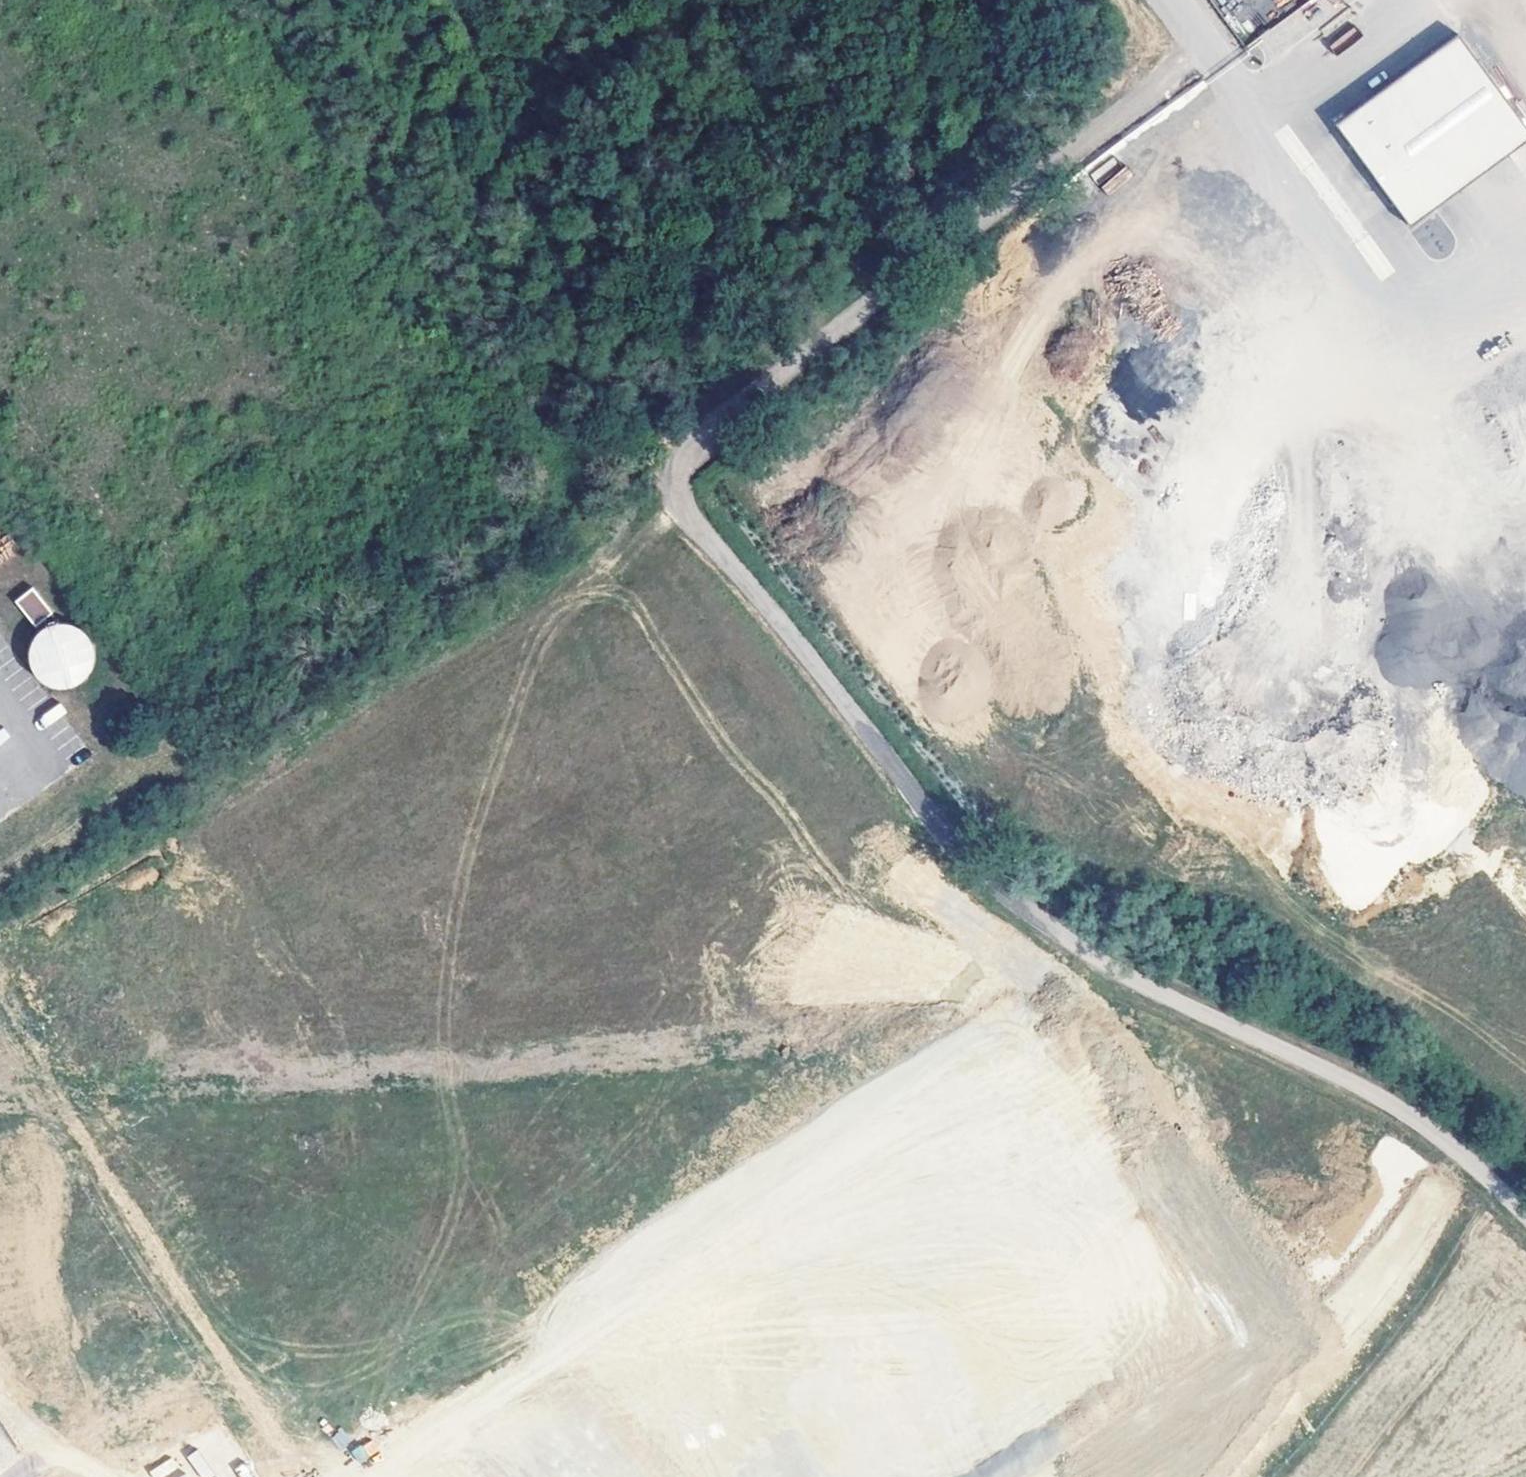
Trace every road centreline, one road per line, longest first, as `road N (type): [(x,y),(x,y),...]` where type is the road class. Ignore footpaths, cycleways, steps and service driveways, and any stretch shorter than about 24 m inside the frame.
road 1 (unclassified): [(1525,1215),(1465,1157),(1369,1091),(1127,975),(1045,923),(933,813),(774,610),(679,504),(673,485),(692,452),(1160,85),(1191,48),(1189,0)]
road 2 (unclassified): [(387,1476),(567,1361)]

